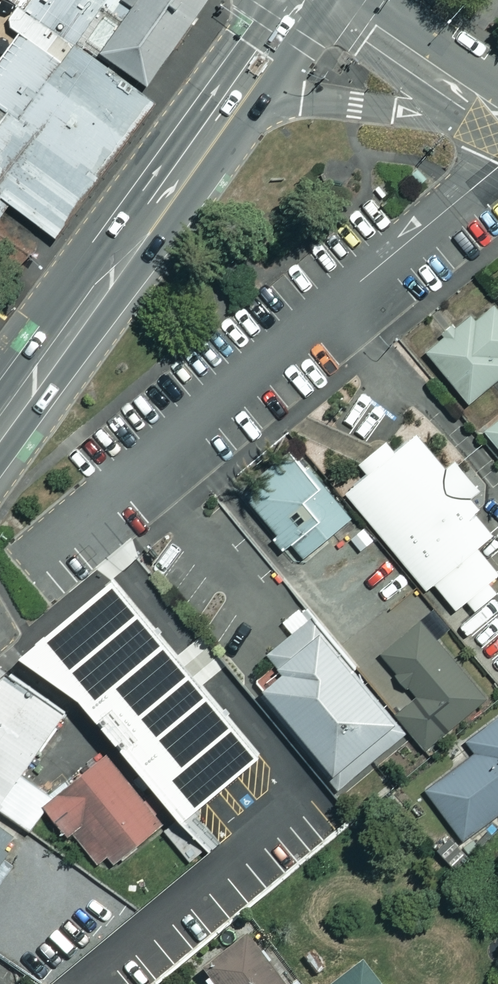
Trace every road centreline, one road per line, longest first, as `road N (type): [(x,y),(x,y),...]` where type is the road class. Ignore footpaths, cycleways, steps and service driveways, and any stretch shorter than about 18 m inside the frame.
road 1 (unclassified): [(497,165),(38,550)]
road 2 (secondary): [(245,99),(0,427)]
road 3 (tertiary): [(497,117),(245,99)]
road 4 (tertiary): [(497,108),(339,0)]

